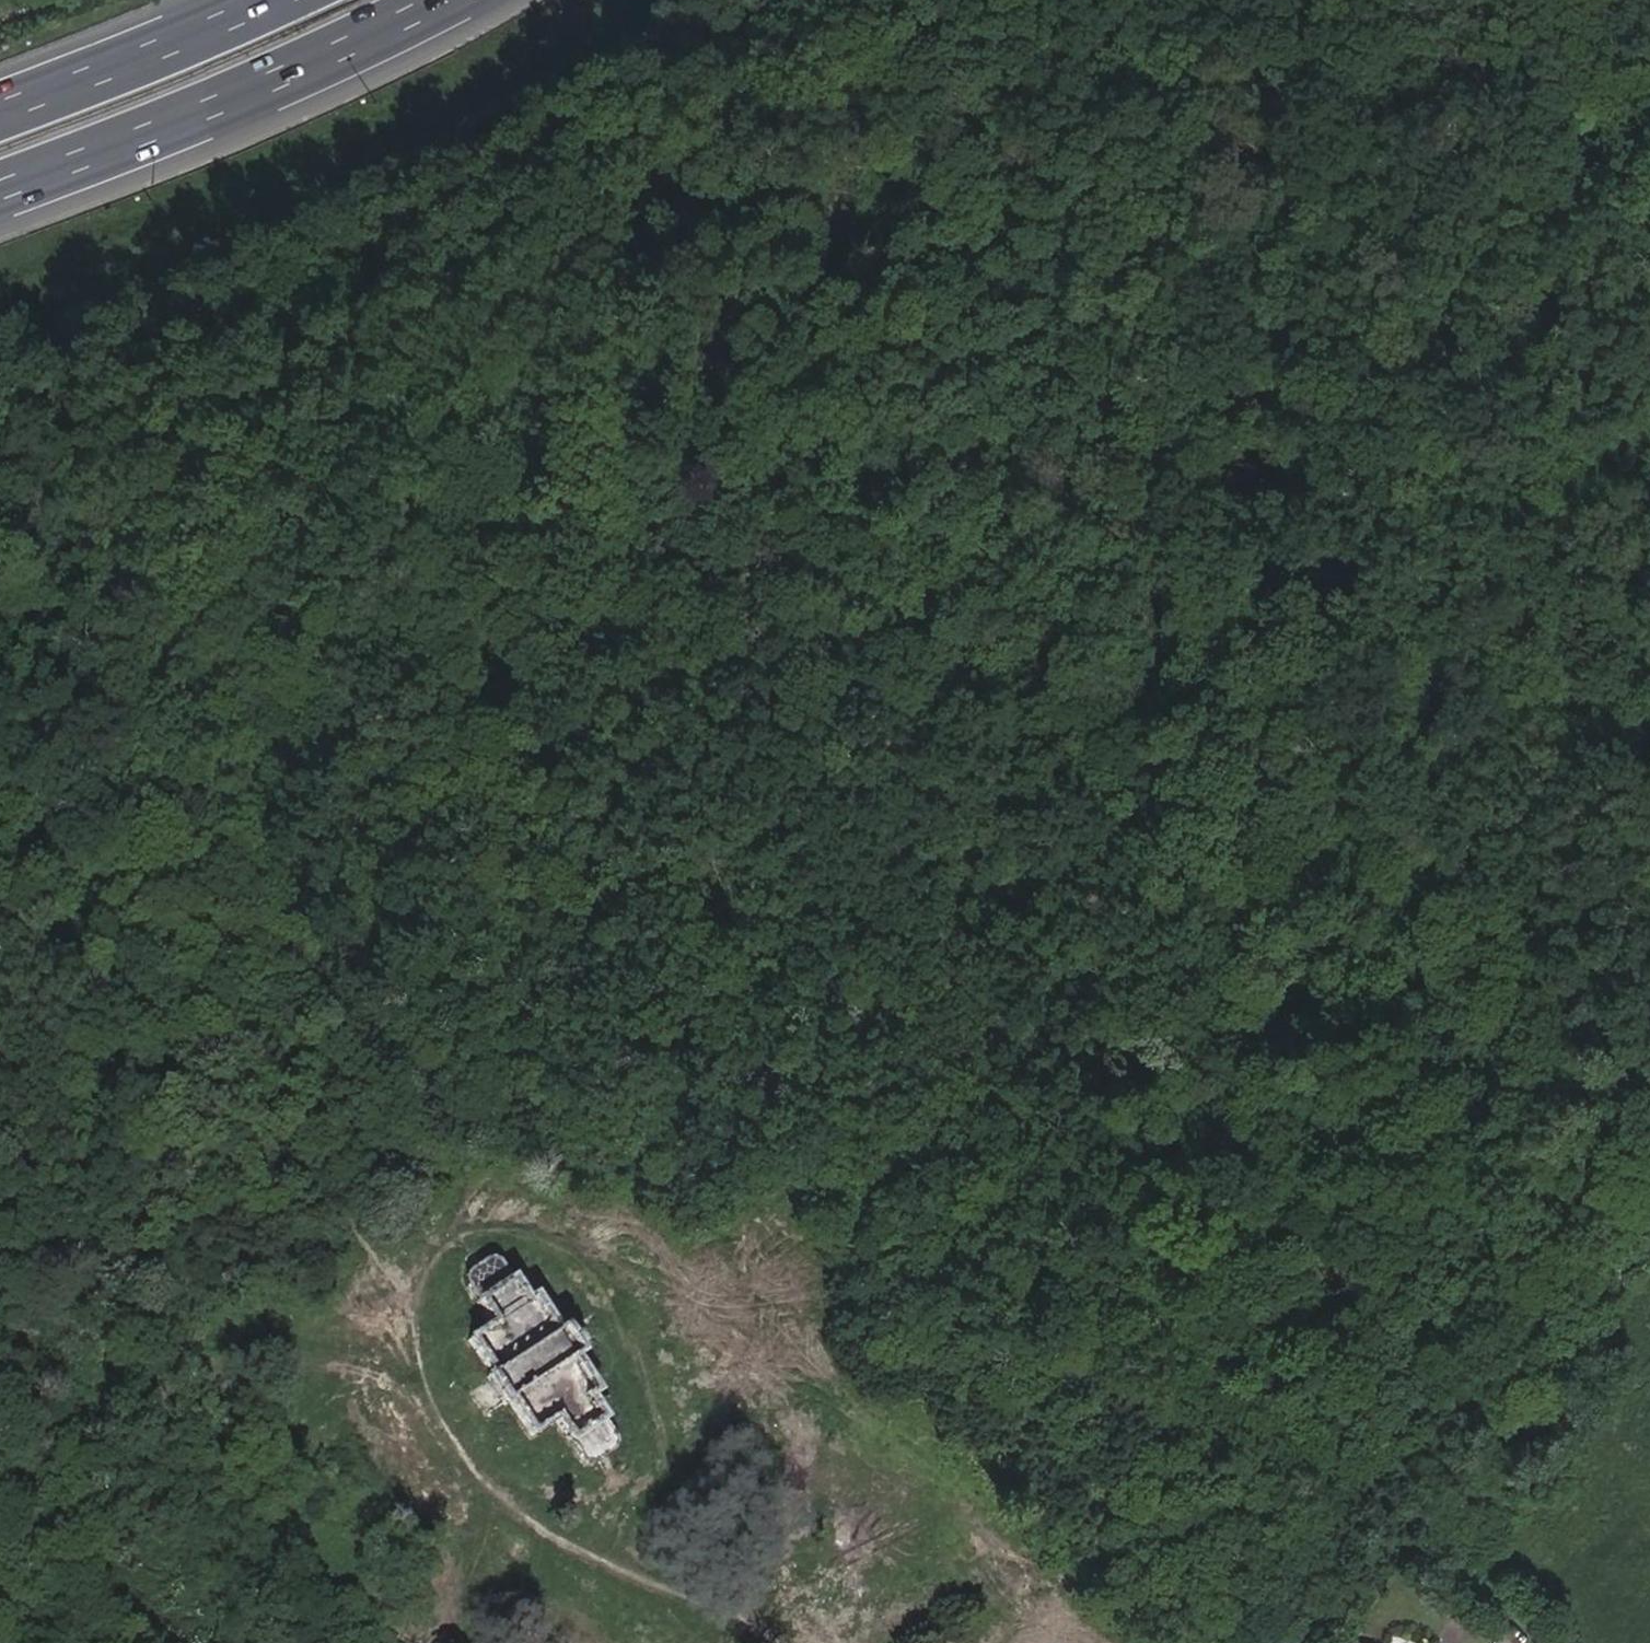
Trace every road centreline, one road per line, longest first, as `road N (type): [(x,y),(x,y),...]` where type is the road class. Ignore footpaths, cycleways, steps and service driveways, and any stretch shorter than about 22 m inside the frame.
road 1 (trunk): [(0,194),(354,44),(438,0)]
road 2 (trunk): [(262,0),(0,109)]

